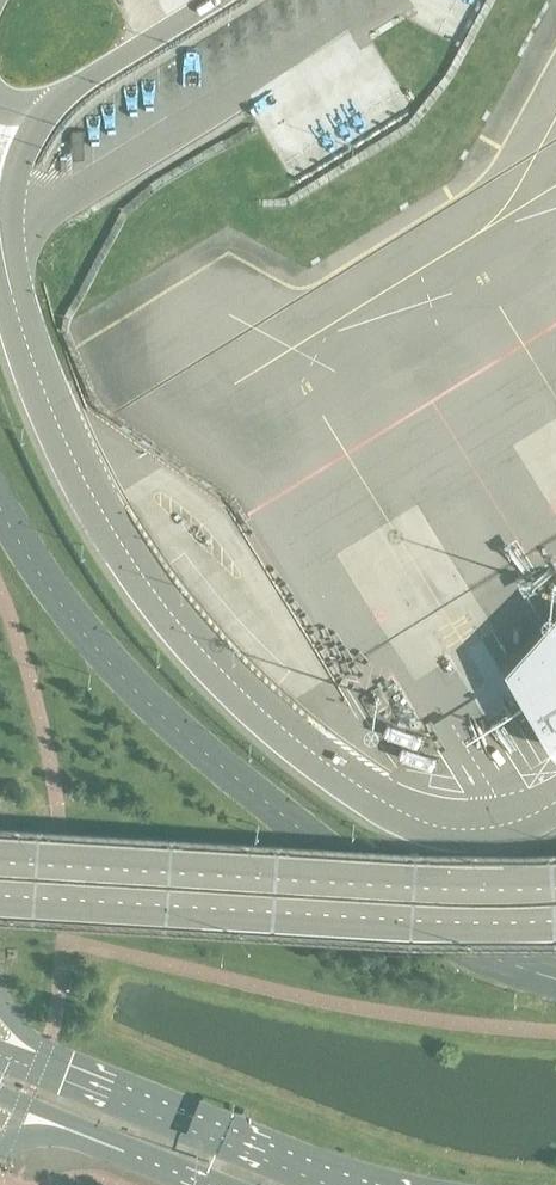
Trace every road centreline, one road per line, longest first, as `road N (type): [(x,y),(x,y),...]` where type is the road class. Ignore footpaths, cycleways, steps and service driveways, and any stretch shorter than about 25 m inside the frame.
road 1 (tertiary): [(347,1184),(0,1055)]
road 2 (tertiary): [(0,1097),(204,1184)]

